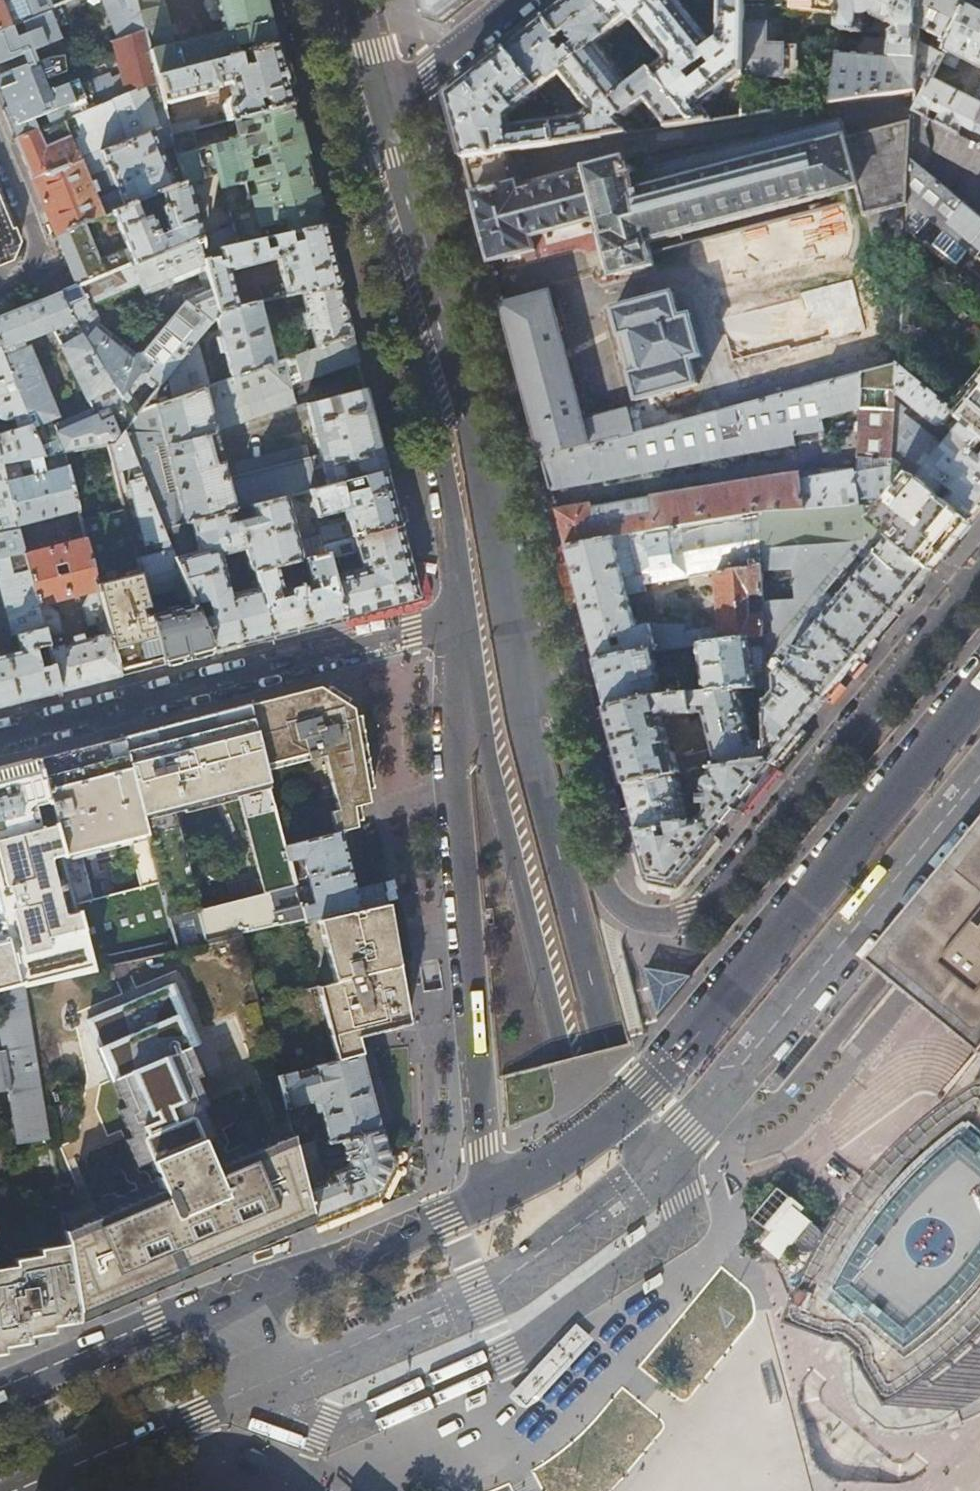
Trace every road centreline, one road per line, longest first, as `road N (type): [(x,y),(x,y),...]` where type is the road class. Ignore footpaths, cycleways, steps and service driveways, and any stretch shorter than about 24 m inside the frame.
road 1 (secondary): [(251,1387),(518,1271),(590,1219),(713,1096),(979,780)]
road 2 (primary): [(474,636),(571,1057),(686,1490)]
road 3 (primary): [(726,1490),(518,698),(517,653)]
road 4 (residential): [(979,573),(714,898),(666,920),(641,918),(611,899),(554,687),(517,653)]
road 5 (secondary): [(979,689),(631,1100),(528,1175),(486,1193)]
road 6 (primary): [(517,653),(493,509),(390,101)]
road 7 (residential): [(474,636),(456,765),(486,1193)]
road 8 (primary): [(357,113),(438,426),(471,618)]
road 9 (residential): [(471,618),(0,738)]
road 10 (secondary): [(252,1288),(0,1399)]
road 11 (secondary): [(9,1490),(251,1387)]
road 12 (secondary): [(486,1193),(252,1288)]
road 13 (residential): [(0,145),(37,243),(24,280),(0,294)]
road 14 (primary): [(390,101),(516,0)]

